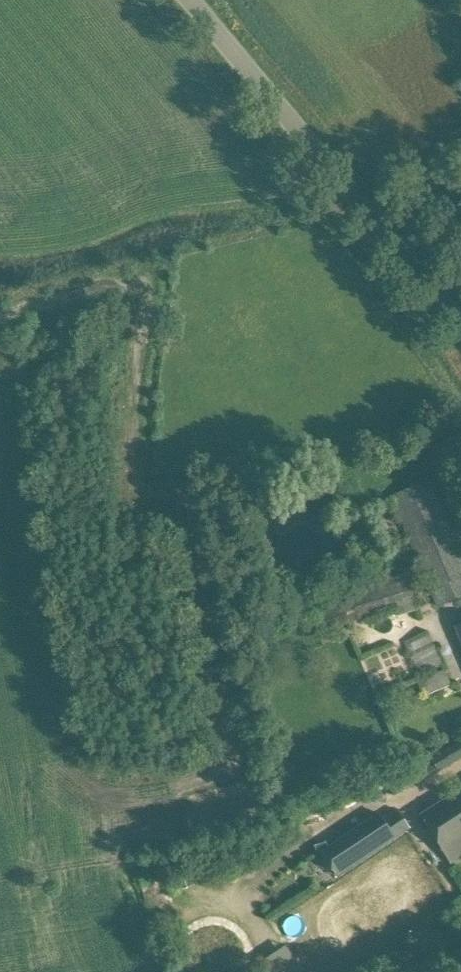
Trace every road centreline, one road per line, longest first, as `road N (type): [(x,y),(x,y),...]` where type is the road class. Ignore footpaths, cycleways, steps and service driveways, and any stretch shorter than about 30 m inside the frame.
road 1 (unclassified): [(460,328),(192,0)]

